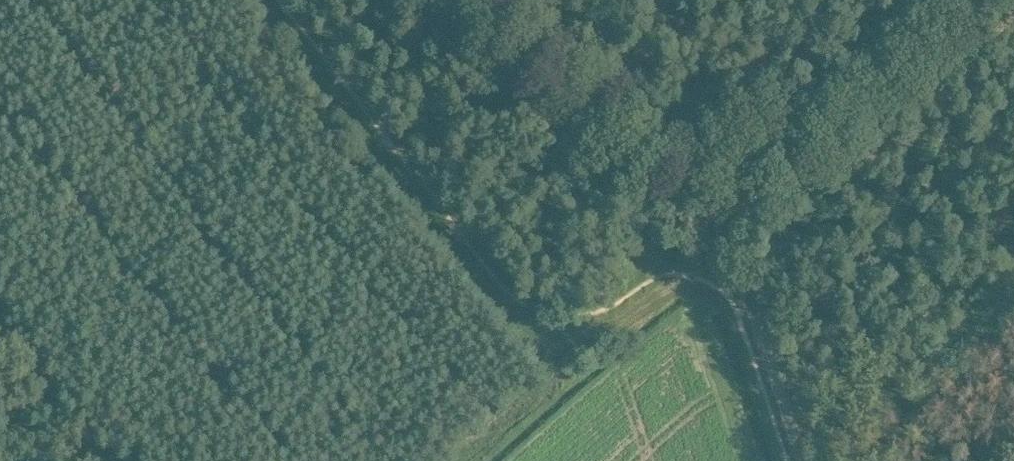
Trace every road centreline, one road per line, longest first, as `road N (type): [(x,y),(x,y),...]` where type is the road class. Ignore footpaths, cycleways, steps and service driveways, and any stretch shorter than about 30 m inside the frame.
road 1 (unclassified): [(801,460),(708,198),(641,130),(472,0)]
road 2 (track): [(715,217),(969,0)]

